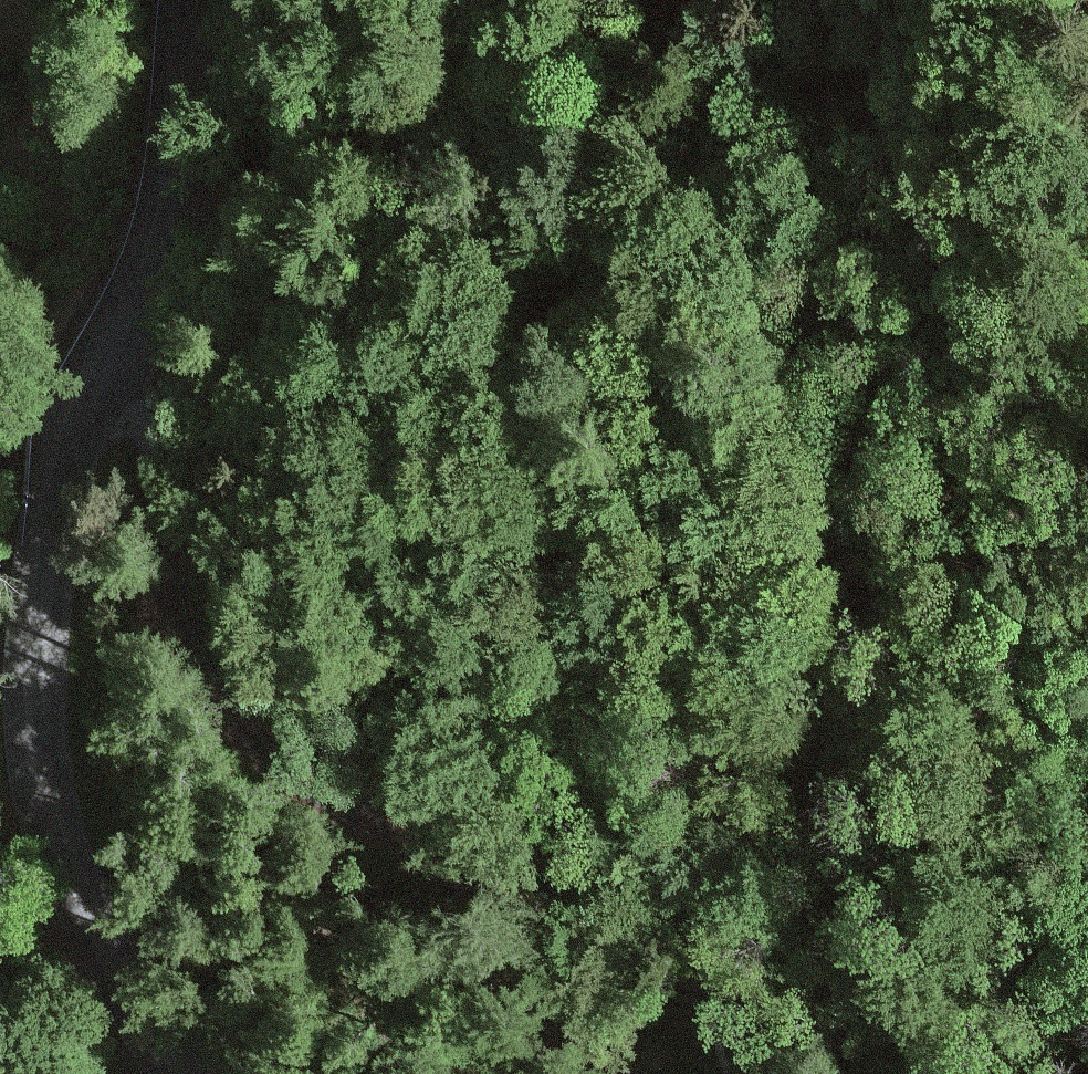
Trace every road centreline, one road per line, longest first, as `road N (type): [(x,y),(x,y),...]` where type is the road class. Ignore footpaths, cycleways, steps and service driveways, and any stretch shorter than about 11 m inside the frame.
road 1 (tertiary): [(180,1073),(72,865),(46,771),(41,696),(56,497),(163,238),(185,0)]
road 2 (track): [(606,0),(614,234),(593,293),(567,453),(564,613),(584,764),(668,908),(749,1073)]
road 3 (track): [(1087,842),(1019,805),(914,681),(819,530),(758,335),(740,221),(695,61),(690,0)]
road 4 (track): [(616,1073),(581,1006),(487,891),(318,799),(266,755),(196,673),(153,558),(144,412),(95,394)]

